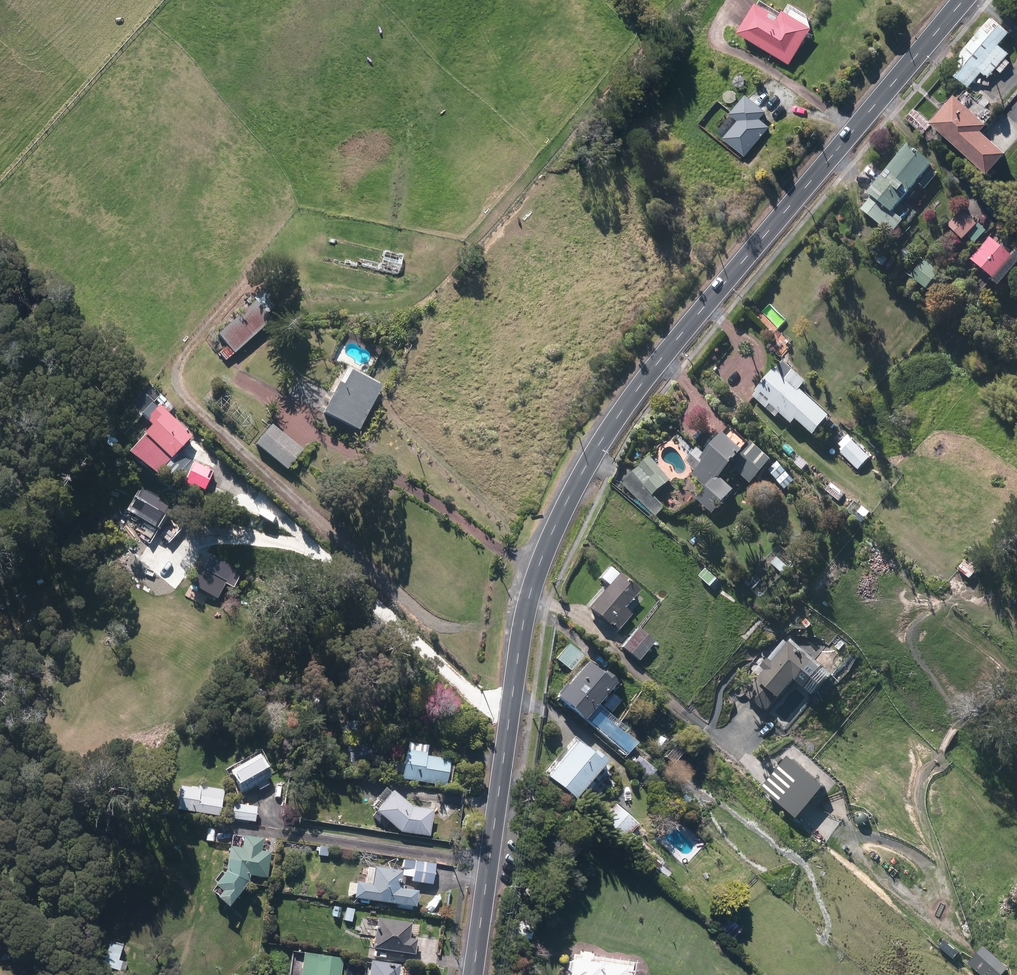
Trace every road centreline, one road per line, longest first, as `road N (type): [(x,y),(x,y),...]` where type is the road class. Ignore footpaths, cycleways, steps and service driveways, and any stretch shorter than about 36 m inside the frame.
road 1 (secondary): [(963,0),(677,337),(557,520),(519,646),(474,974)]

